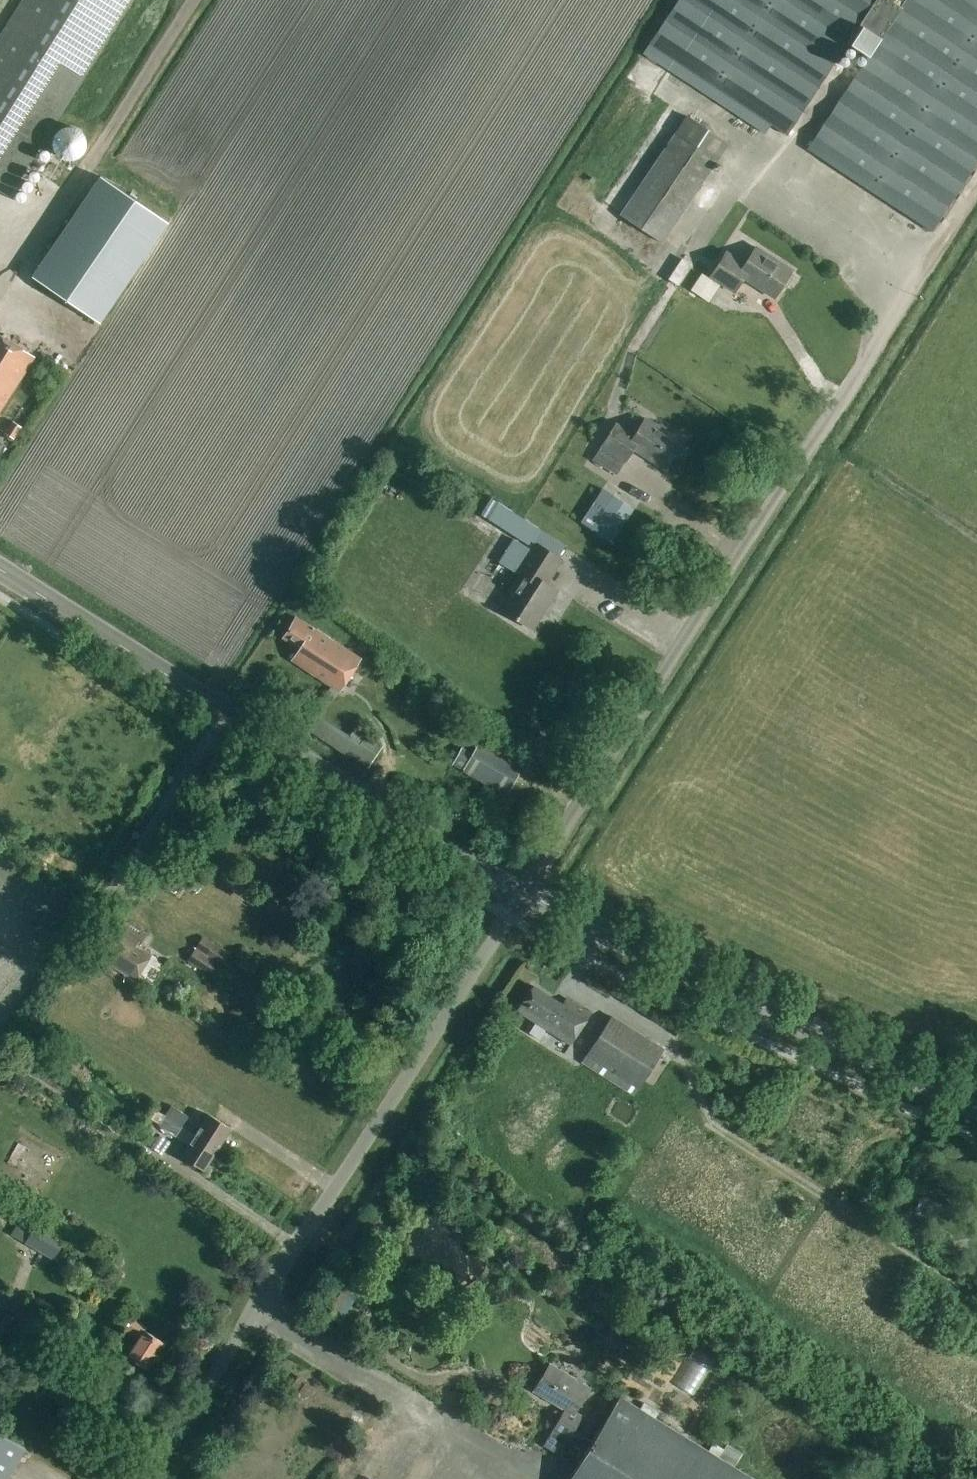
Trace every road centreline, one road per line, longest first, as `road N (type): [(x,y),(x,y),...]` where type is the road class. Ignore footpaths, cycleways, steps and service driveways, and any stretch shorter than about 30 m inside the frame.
road 1 (unclassified): [(146,1478),(519,892)]
road 2 (tertiary): [(0,571),(519,892)]
road 3 (tertiary): [(976,1107),(519,892)]
road 4 (track): [(58,204),(193,0)]

